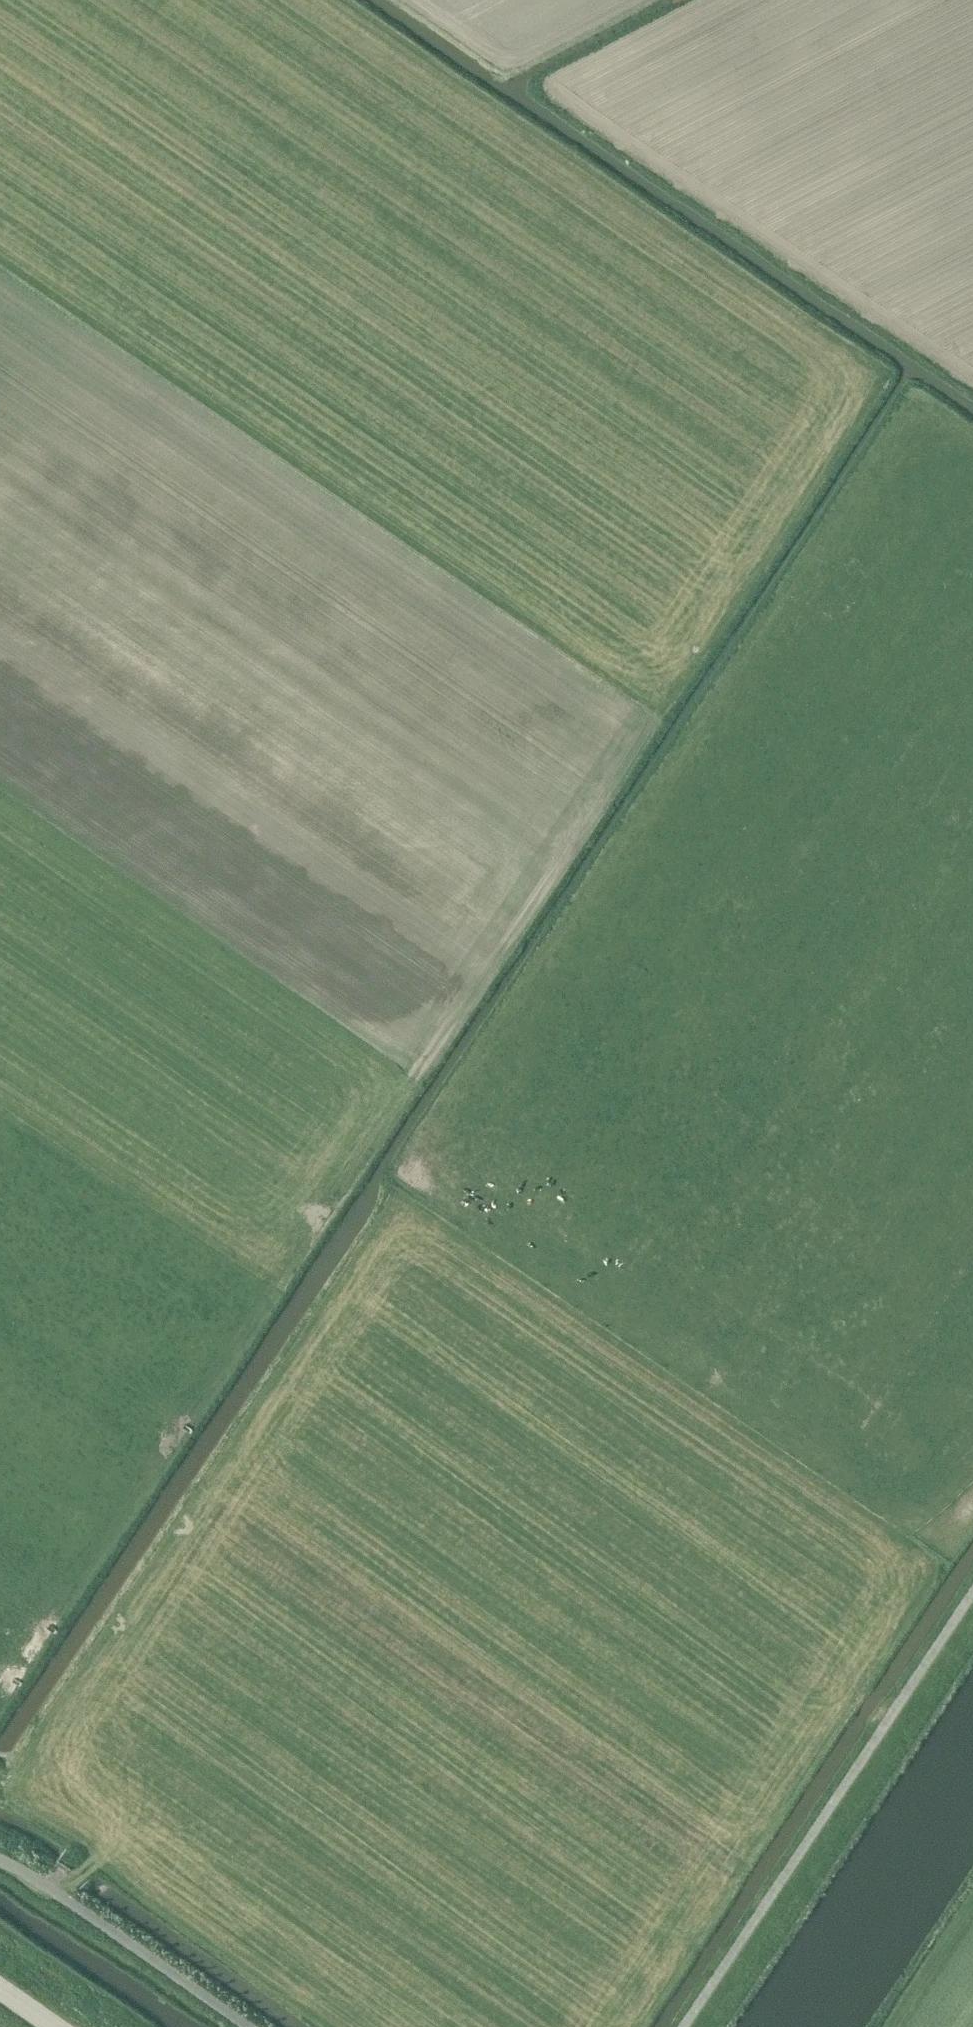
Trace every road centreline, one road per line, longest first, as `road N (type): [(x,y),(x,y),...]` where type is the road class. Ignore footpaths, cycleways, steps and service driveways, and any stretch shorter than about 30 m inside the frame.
road 1 (unclassified): [(0,1859),(248,2026)]

